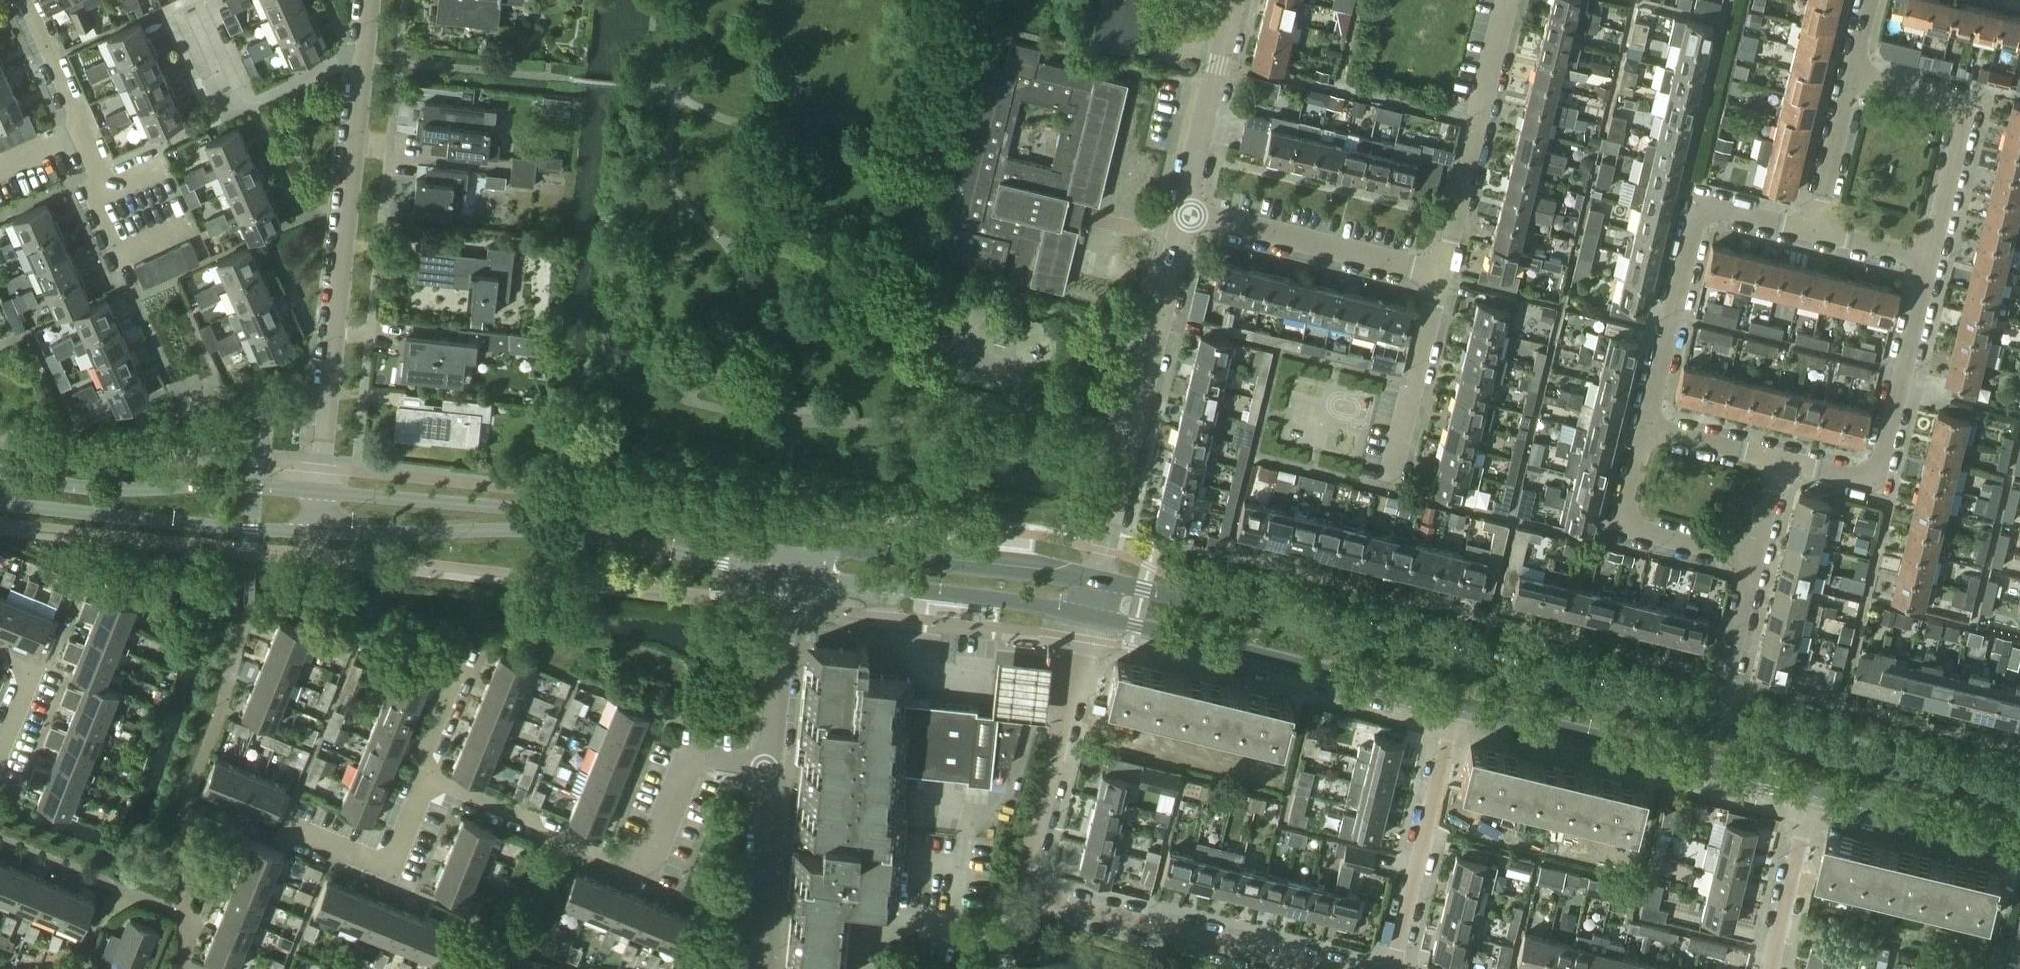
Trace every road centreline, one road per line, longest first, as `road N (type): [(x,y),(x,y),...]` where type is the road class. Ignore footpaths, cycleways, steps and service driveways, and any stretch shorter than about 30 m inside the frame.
road 1 (tertiary): [(1720,726),(1096,580)]
road 2 (residential): [(317,492),(369,0)]
road 3 (tertiary): [(313,531),(549,531),(793,572)]
road 4 (tertiary): [(796,541),(317,492)]
road 5 (residential): [(421,780),(649,870),(690,750),(775,763)]
road 6 (tertiary): [(1091,616),(1459,704)]
road 7 (residential): [(1179,217),(1096,580)]
road 8 (tertiary): [(1459,704),(1809,792)]
road 9 (residential): [(1809,240),(1690,209),(1641,414)]
road 10 (tertiary): [(317,492),(212,484),(109,490),(0,472)]
road 11 (residential): [(1935,273),(1979,91),(1851,60)]
road 12 (residential): [(1782,450),(1886,477),(1935,273)]
road 13 (tertiary): [(0,503),(313,531)]
road 14 (tertiary): [(2019,804),(1720,726)]
road 15 (tertiary): [(1096,580),(796,541)]
road 16 (tertiary): [(793,572),(1091,616)]
road 17 (residential): [(1091,616),(1028,860),(1039,900)]
road 18 (residential): [(1324,968),(1039,900)]
road 19 (residential): [(1448,279),(1515,0)]
road 20 (residential): [(1448,279),(1179,217)]
road 21 (residential): [(1393,968),(1459,704)]
road 22 (residential): [(1641,414),(1616,518),(1760,553)]
road 23 (residential): [(1232,0),(1179,217)]
road 24 (tertiary): [(1809,792),(2019,842)]
road 25 (unclassified): [(763,968),(775,763)]
road 26 (residential): [(102,185),(27,0)]
road 27 (residential): [(292,825),(391,862),(421,780)]
road 28 (unclassified): [(775,763),(793,572)]
road 29 (residential): [(1406,460),(1448,279)]
road 30 (residential): [(1809,240),(1851,60)]
road 31 (residential): [(1770,968),(1809,792)]
road 32 (residential): [(1720,726),(1760,553)]
road 33 (residential): [(1641,414),(1782,450)]
road 34 (residential): [(421,780),(463,667),(443,660)]
road 35 (residential): [(1935,273),(1809,240)]

